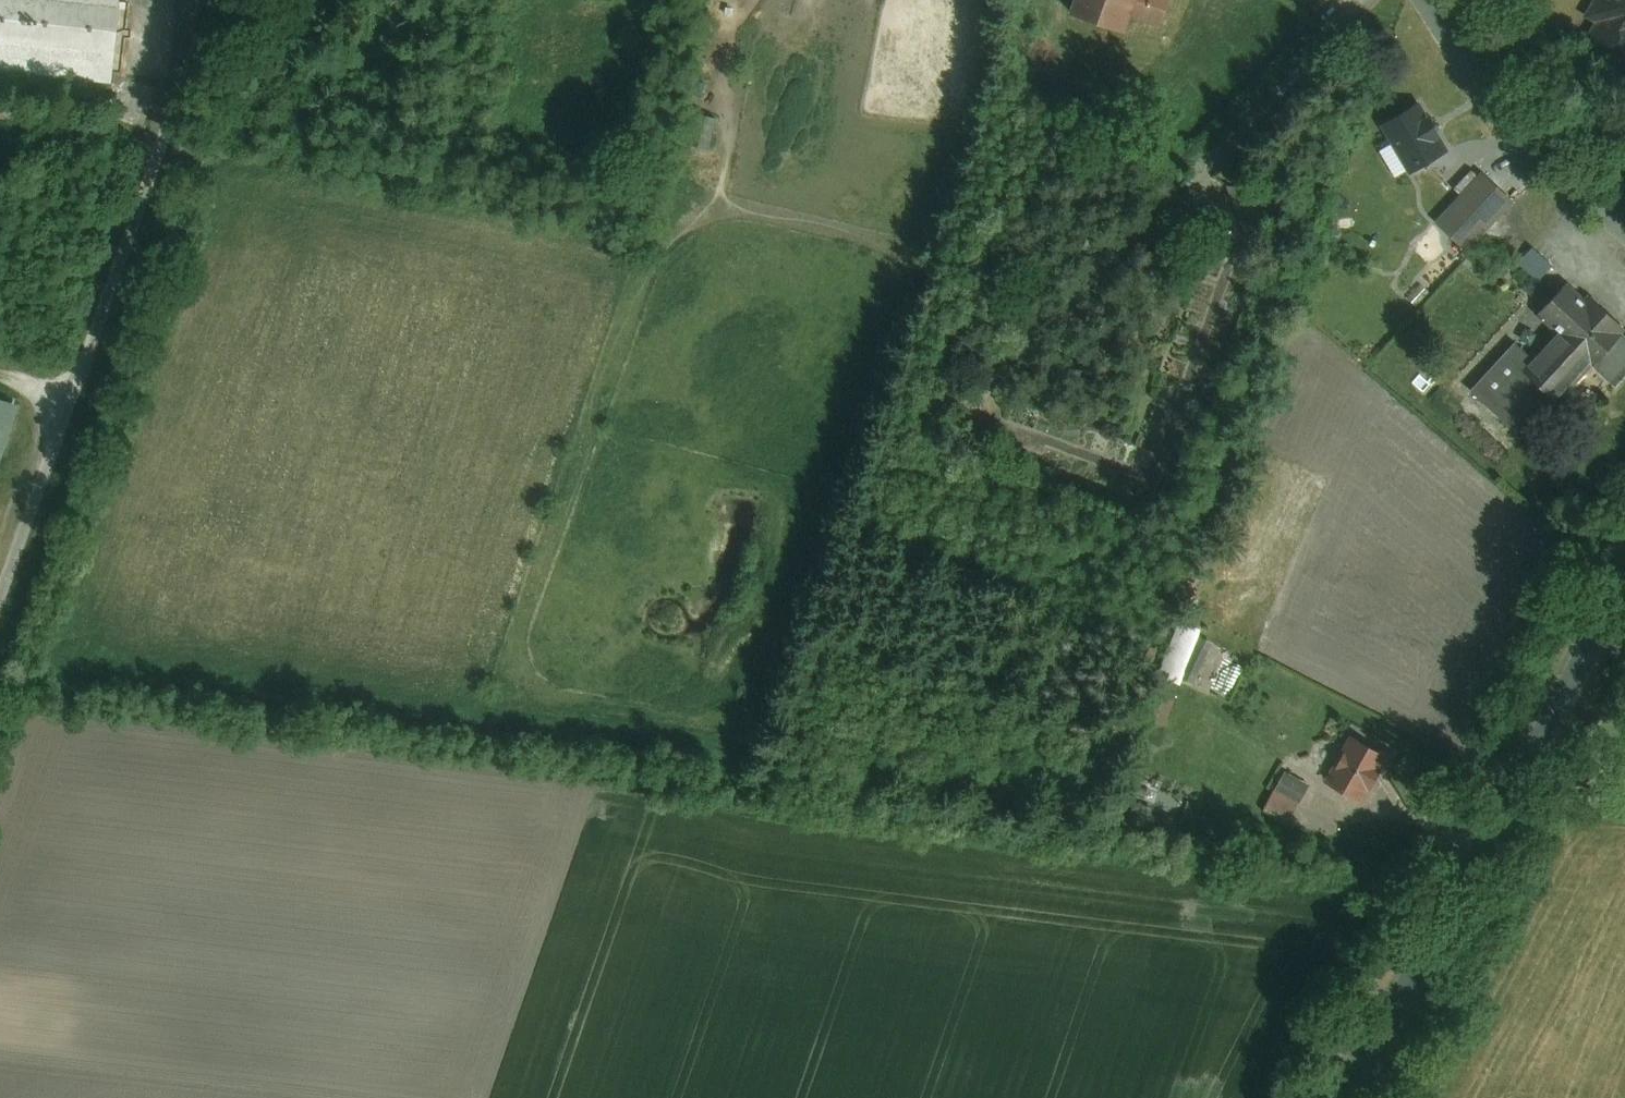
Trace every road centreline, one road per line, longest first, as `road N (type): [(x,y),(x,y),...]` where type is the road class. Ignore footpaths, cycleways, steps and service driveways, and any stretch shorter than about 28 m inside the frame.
road 1 (track): [(0,595),(214,0)]
road 2 (tertiary): [(1350,1097),(1624,565)]
road 3 (unclassified): [(1425,0),(1499,104),(1624,239)]

